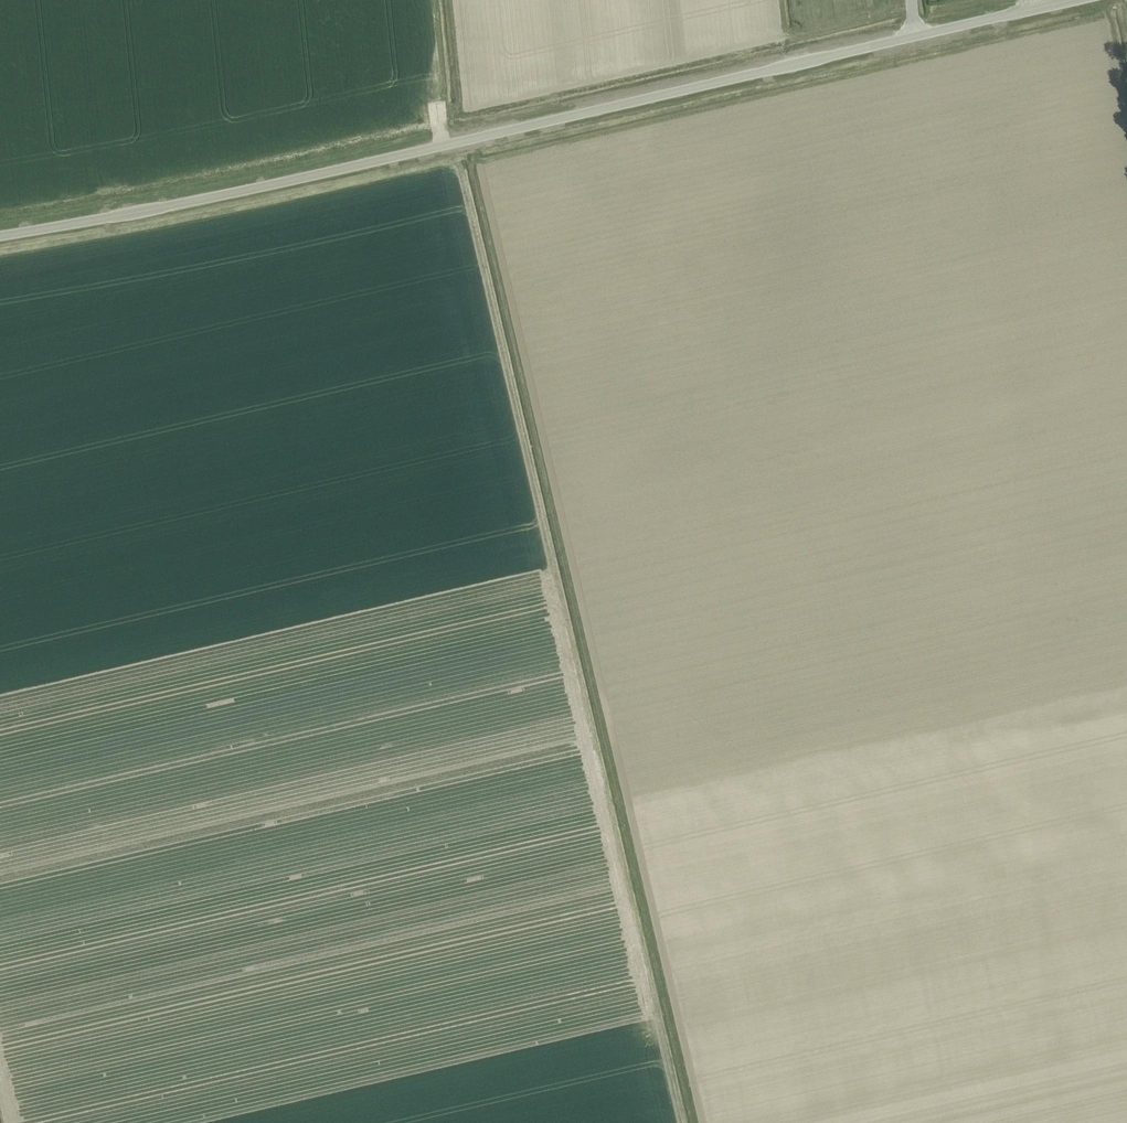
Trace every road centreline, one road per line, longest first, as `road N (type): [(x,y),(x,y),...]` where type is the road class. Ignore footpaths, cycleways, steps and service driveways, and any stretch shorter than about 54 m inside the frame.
road 1 (unclassified): [(0,233),(361,164),(1073,0)]

